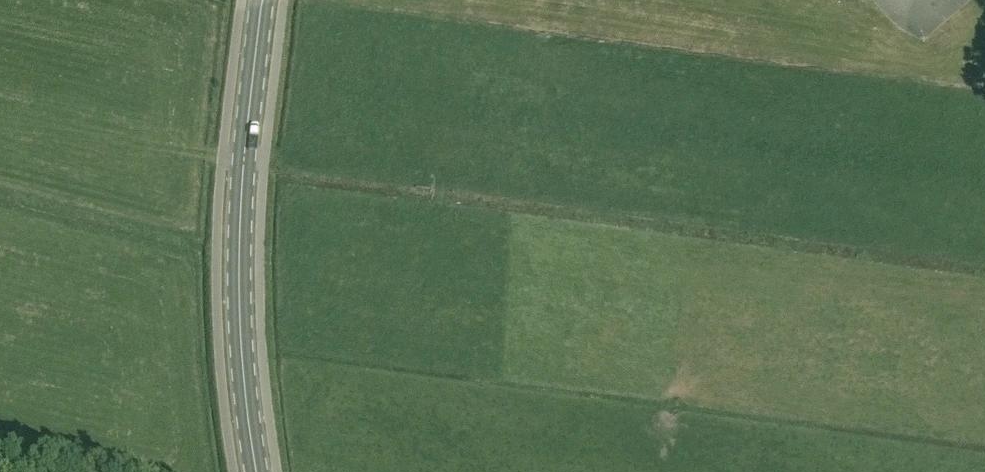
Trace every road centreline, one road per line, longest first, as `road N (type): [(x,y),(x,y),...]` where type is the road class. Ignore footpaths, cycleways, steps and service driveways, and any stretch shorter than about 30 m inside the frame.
road 1 (secondary): [(256,471),(241,331),(243,181),(264,0)]

